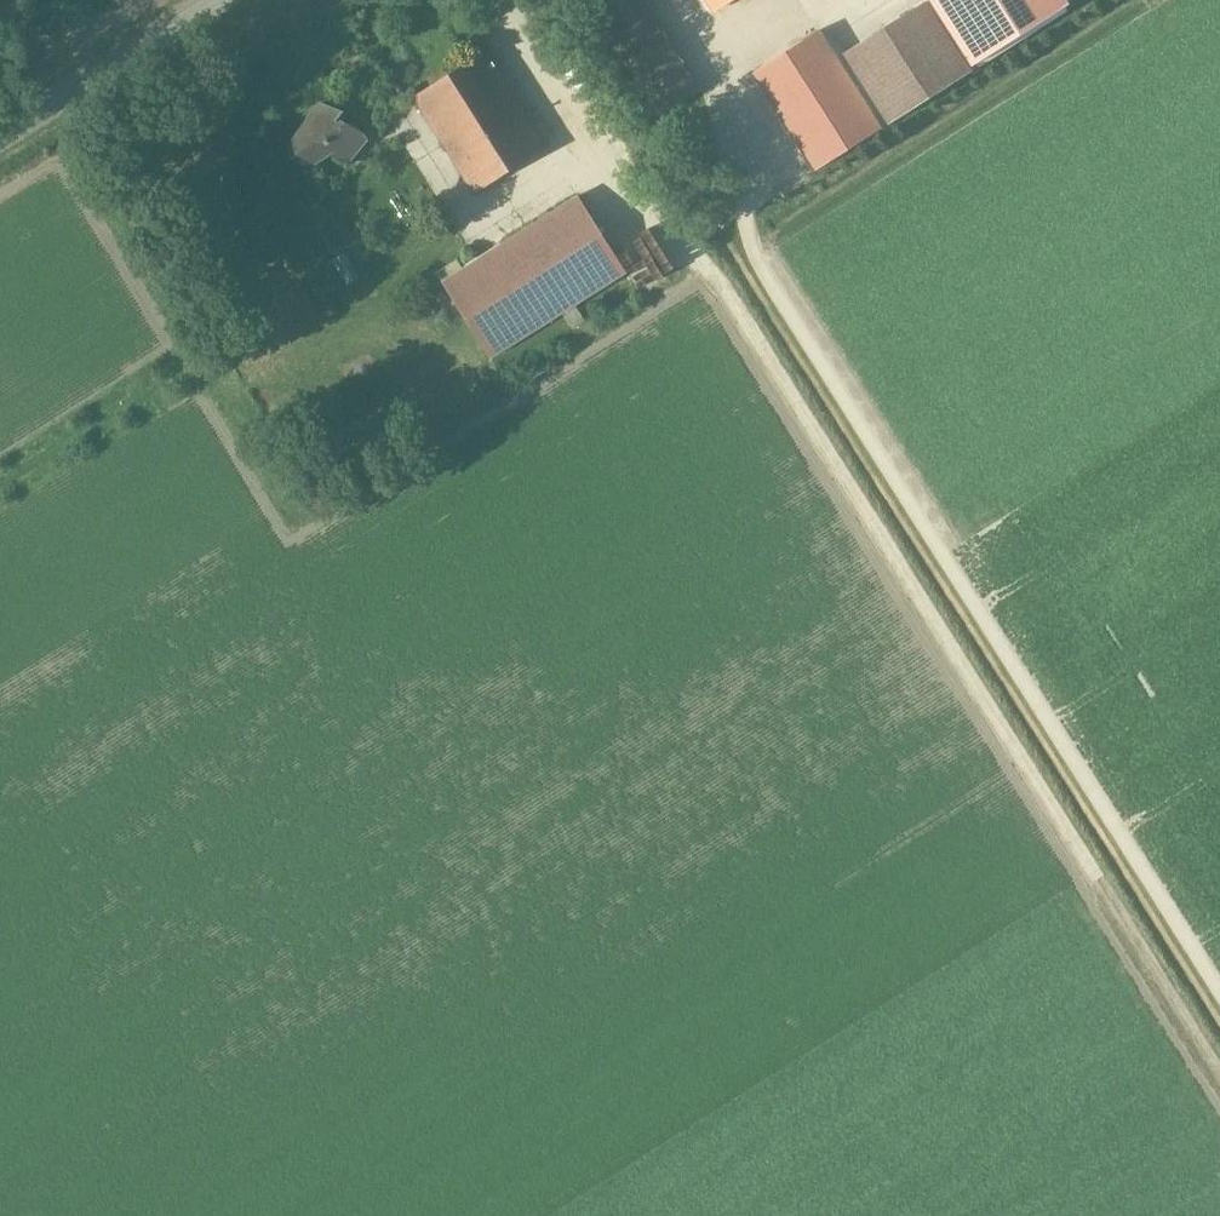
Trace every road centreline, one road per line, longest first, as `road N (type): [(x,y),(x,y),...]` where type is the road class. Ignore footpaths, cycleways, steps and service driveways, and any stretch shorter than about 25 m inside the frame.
road 1 (unclassified): [(0,134),(213,0)]

